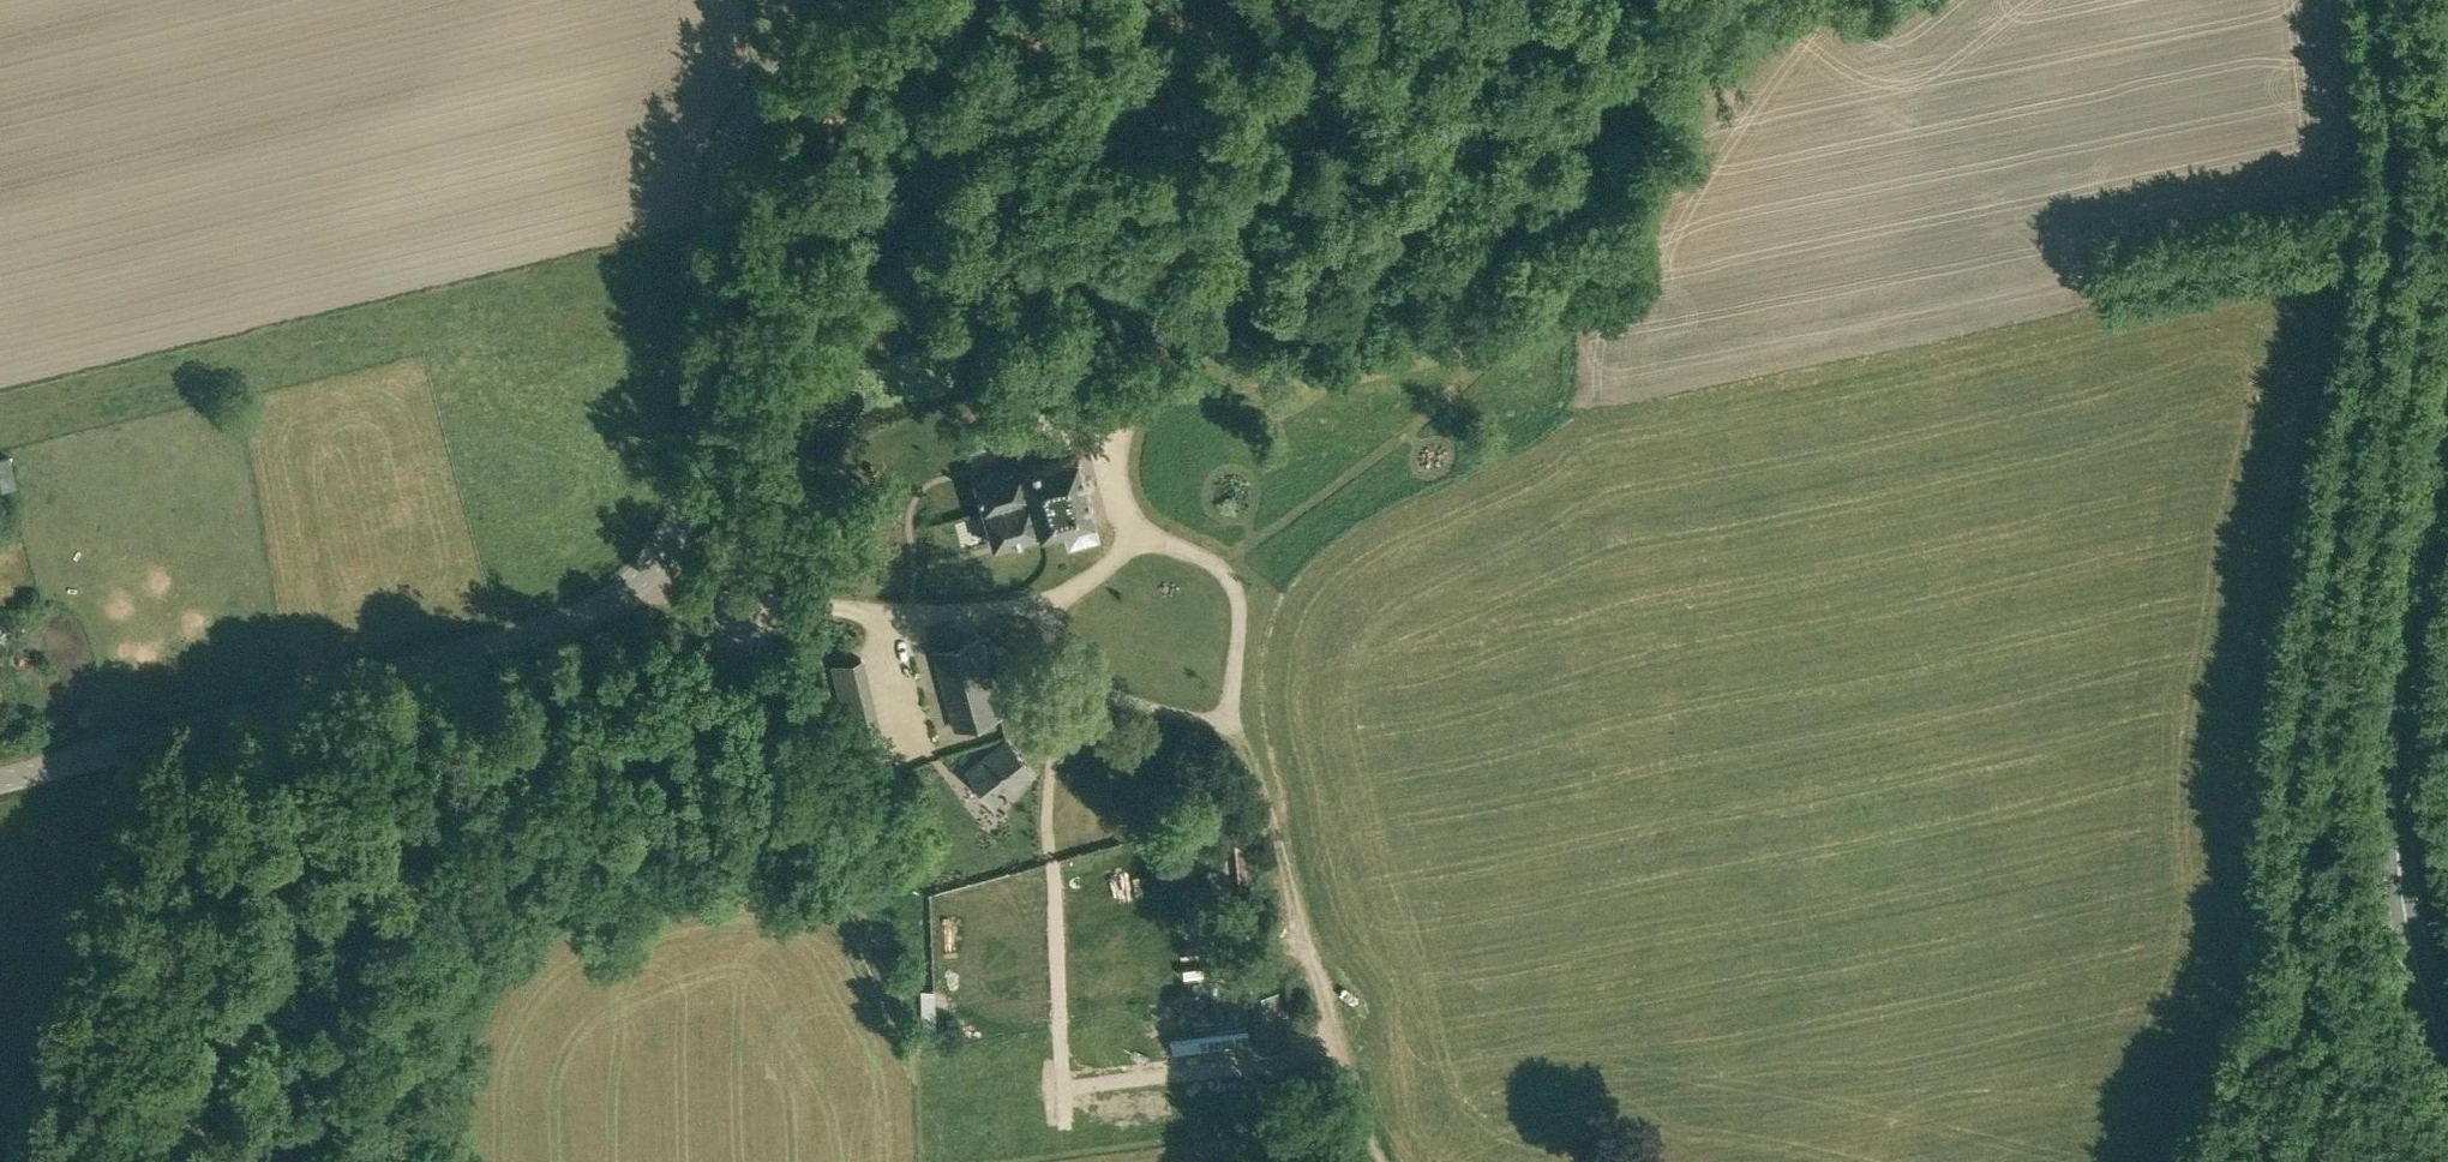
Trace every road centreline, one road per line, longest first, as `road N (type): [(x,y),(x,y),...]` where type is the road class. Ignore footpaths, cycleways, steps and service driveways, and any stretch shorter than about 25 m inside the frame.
road 1 (unclassified): [(862,0),(764,92),(726,169),(690,500),(677,535),(636,586),(555,625),(0,781)]
road 2 (secondary): [(2447,1056),(2411,941),(2396,794),(2409,646),(2447,449)]
road 3 (track): [(1382,61),(1270,173),(1205,254),(1114,432)]
road 4 (track): [(1065,595),(914,615),(733,597),(653,568)]

